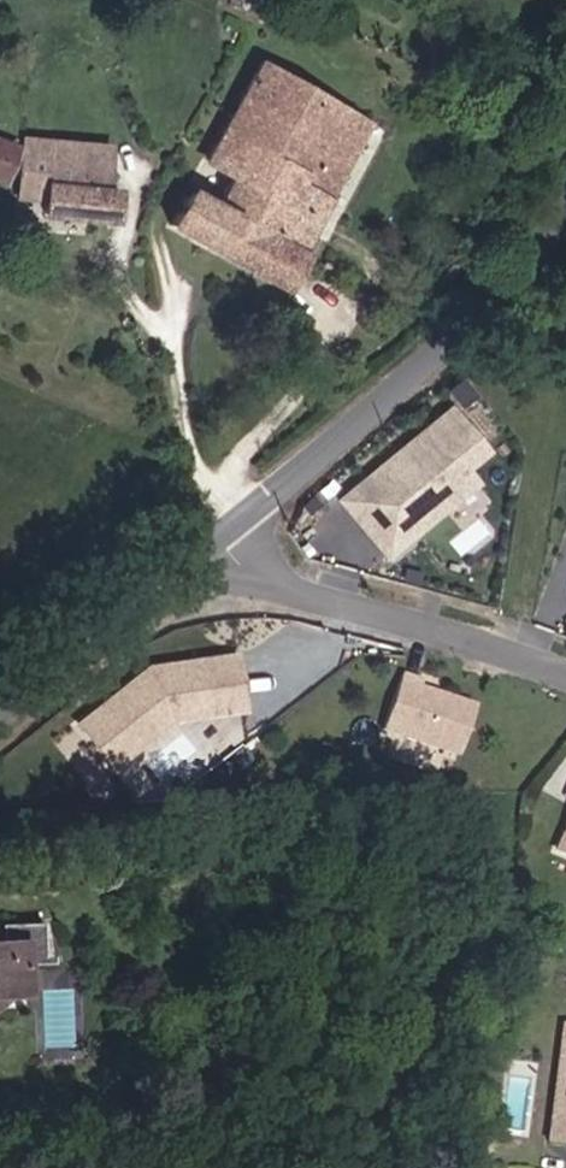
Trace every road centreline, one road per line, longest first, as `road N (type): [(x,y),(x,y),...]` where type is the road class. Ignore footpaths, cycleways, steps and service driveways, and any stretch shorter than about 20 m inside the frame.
road 1 (unclassified): [(565,214),(544,245),(219,534)]
road 2 (residential): [(219,534),(245,568),(283,590),(565,676)]
road 3 (unclassified): [(219,534),(0,708)]

